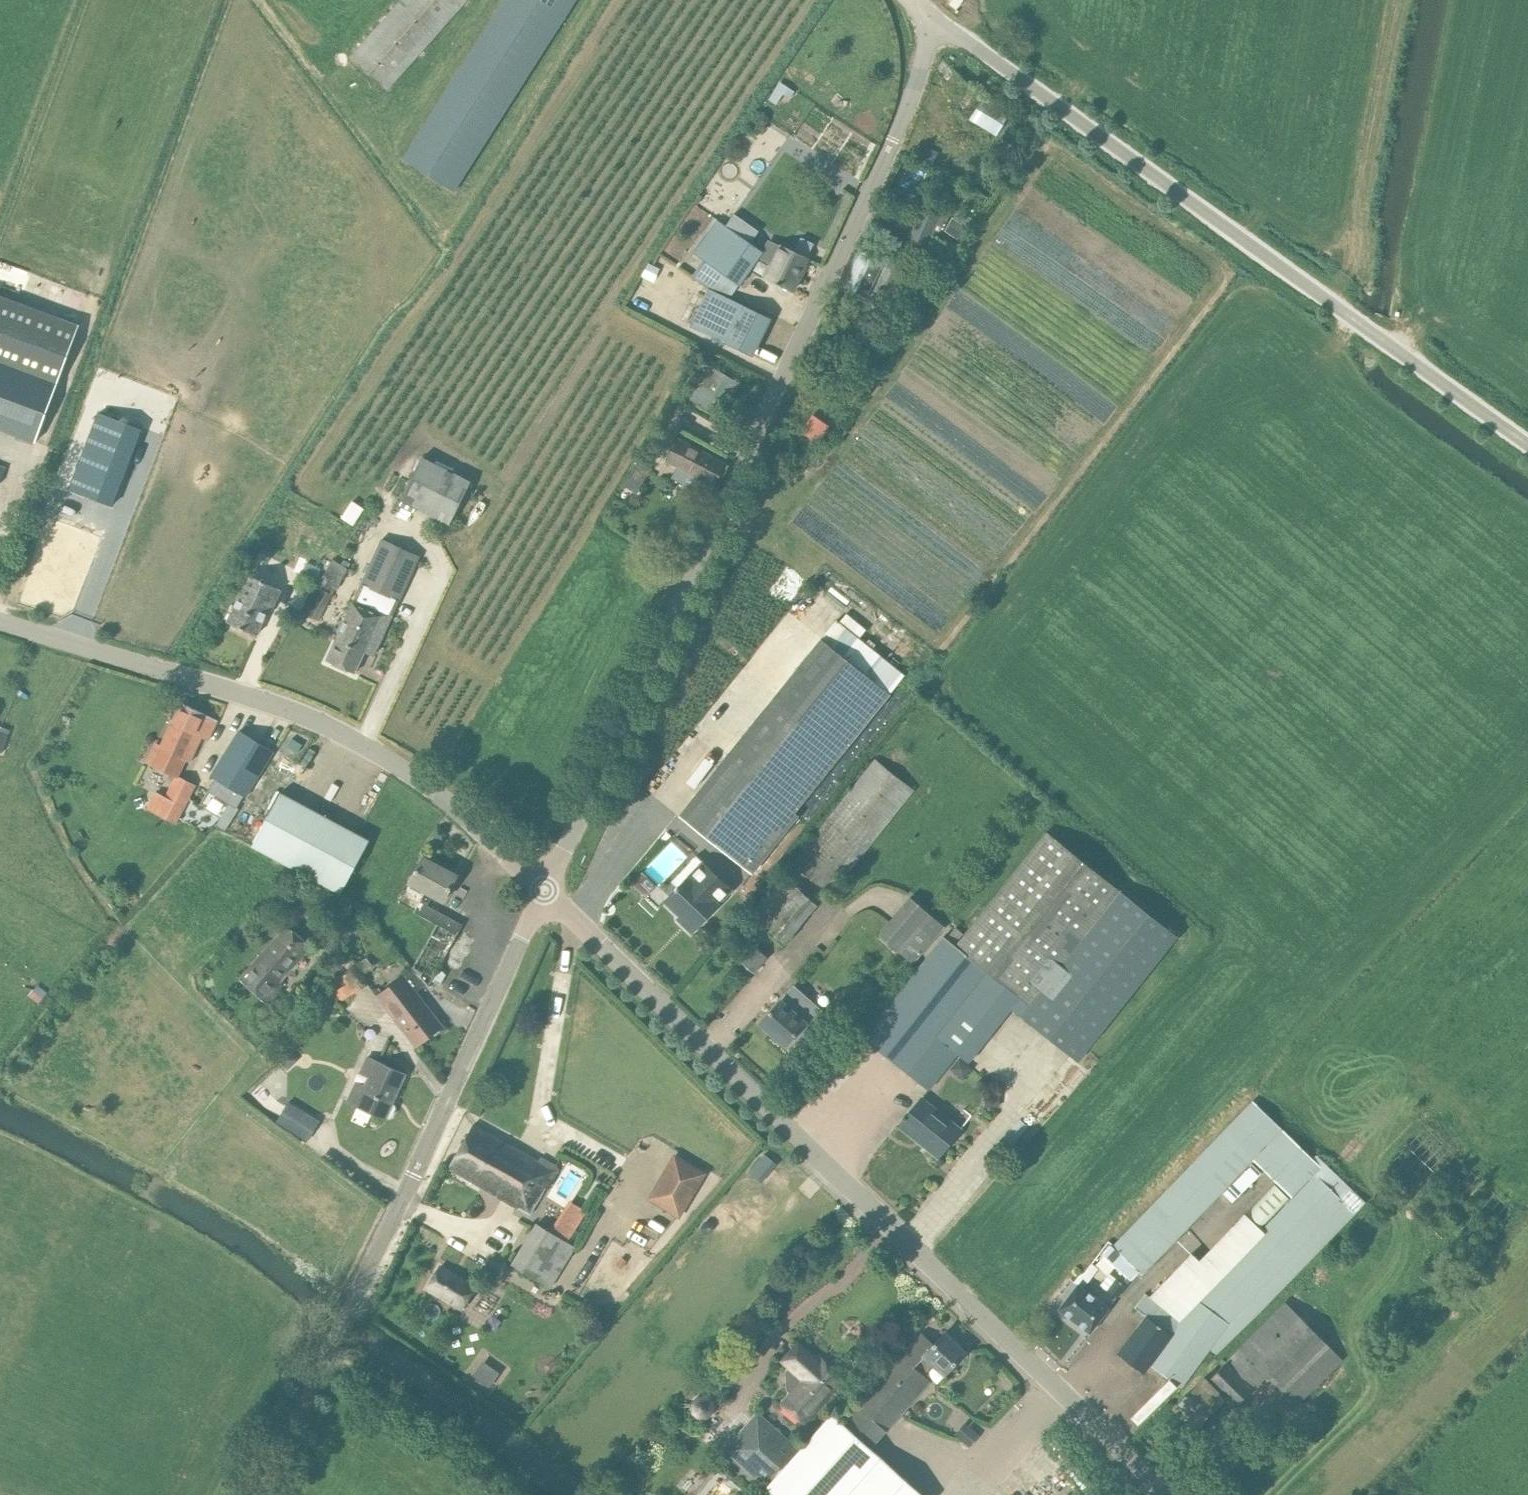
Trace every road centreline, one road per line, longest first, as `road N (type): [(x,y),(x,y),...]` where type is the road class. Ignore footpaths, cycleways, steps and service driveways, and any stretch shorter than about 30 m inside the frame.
road 1 (unclassified): [(1162,1494),(545,888)]
road 2 (residential): [(545,888),(893,138)]
road 3 (unclassified): [(1527,445),(935,21)]
road 4 (unclassified): [(260,1494),(545,888)]
road 5 (unclassified): [(545,888),(434,787),(318,720),(0,620)]
road 6 (unclassified): [(893,138),(935,21)]

